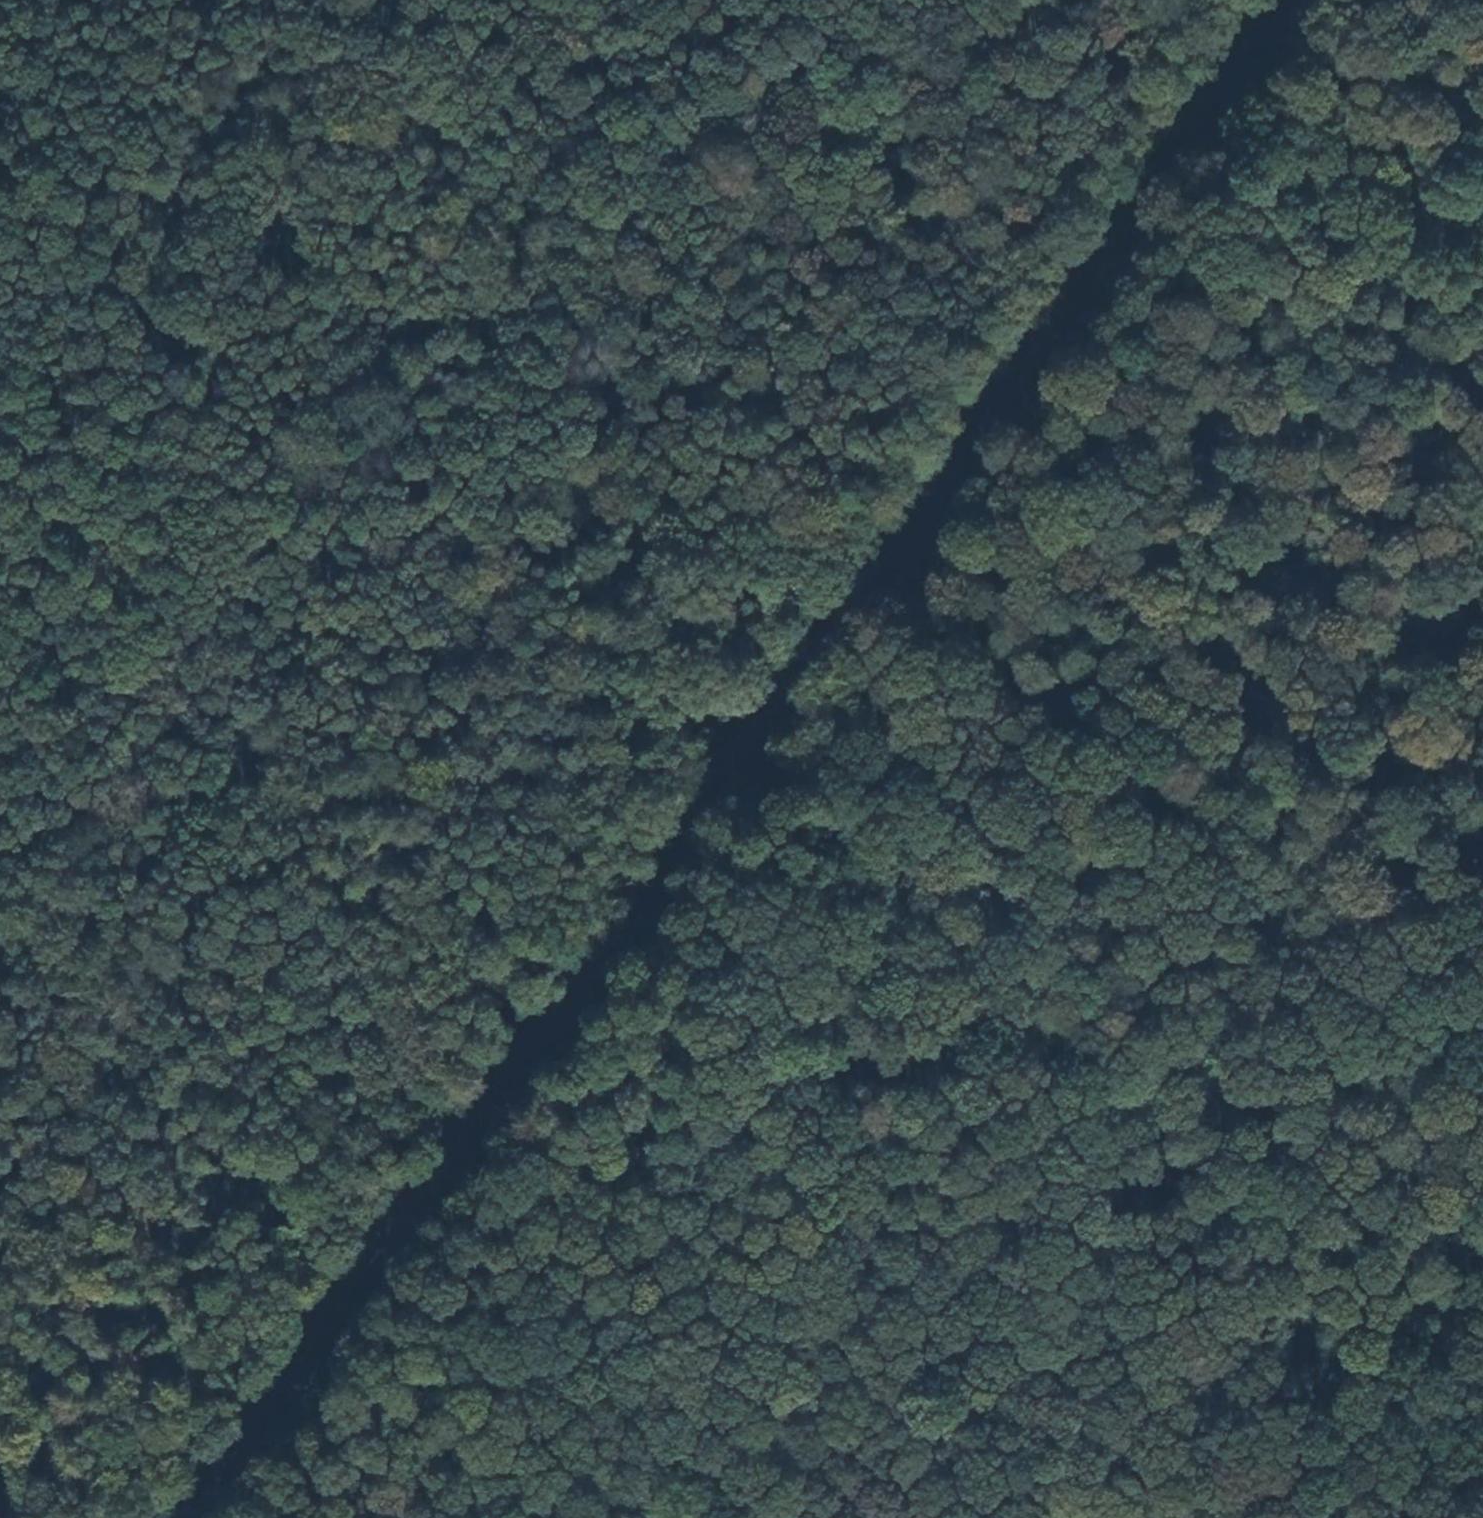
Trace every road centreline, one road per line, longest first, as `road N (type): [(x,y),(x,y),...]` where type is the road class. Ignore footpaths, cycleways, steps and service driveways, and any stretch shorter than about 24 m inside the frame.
road 1 (track): [(223,1517),(506,1167),(880,634),(1344,0)]

